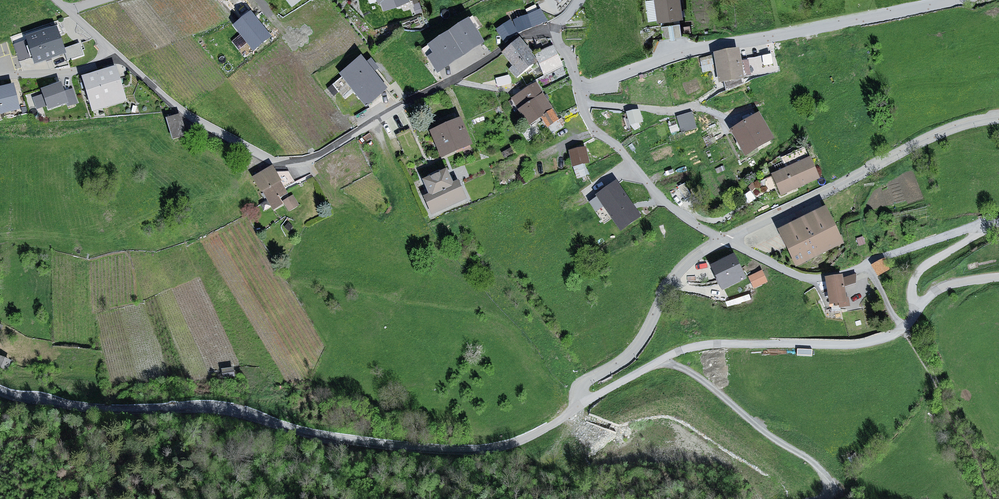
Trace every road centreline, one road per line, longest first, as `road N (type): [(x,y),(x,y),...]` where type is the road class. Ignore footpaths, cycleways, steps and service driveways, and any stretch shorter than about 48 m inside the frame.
road 1 (residential): [(0,393),(94,411),(217,407),(334,438),(459,427),(496,432),(582,395)]
road 2 (residential): [(547,26),(326,153),(293,160),(244,151),(216,132),(60,0)]
road 3 (residential): [(578,86),(688,52),(958,0)]
road 4 (residential): [(582,395),(670,353),(710,345),(804,349),(888,339),(910,326),(914,309)]
road 5 (residential): [(728,243),(951,130),(998,120)]
road 6 (residential): [(728,243),(800,277),(840,276),(982,226)]
road 7 (residential): [(578,86),(595,132),(660,197),(728,243)]
road 8 (residential): [(582,395),(589,371),(635,349),(697,257),(728,243)]

